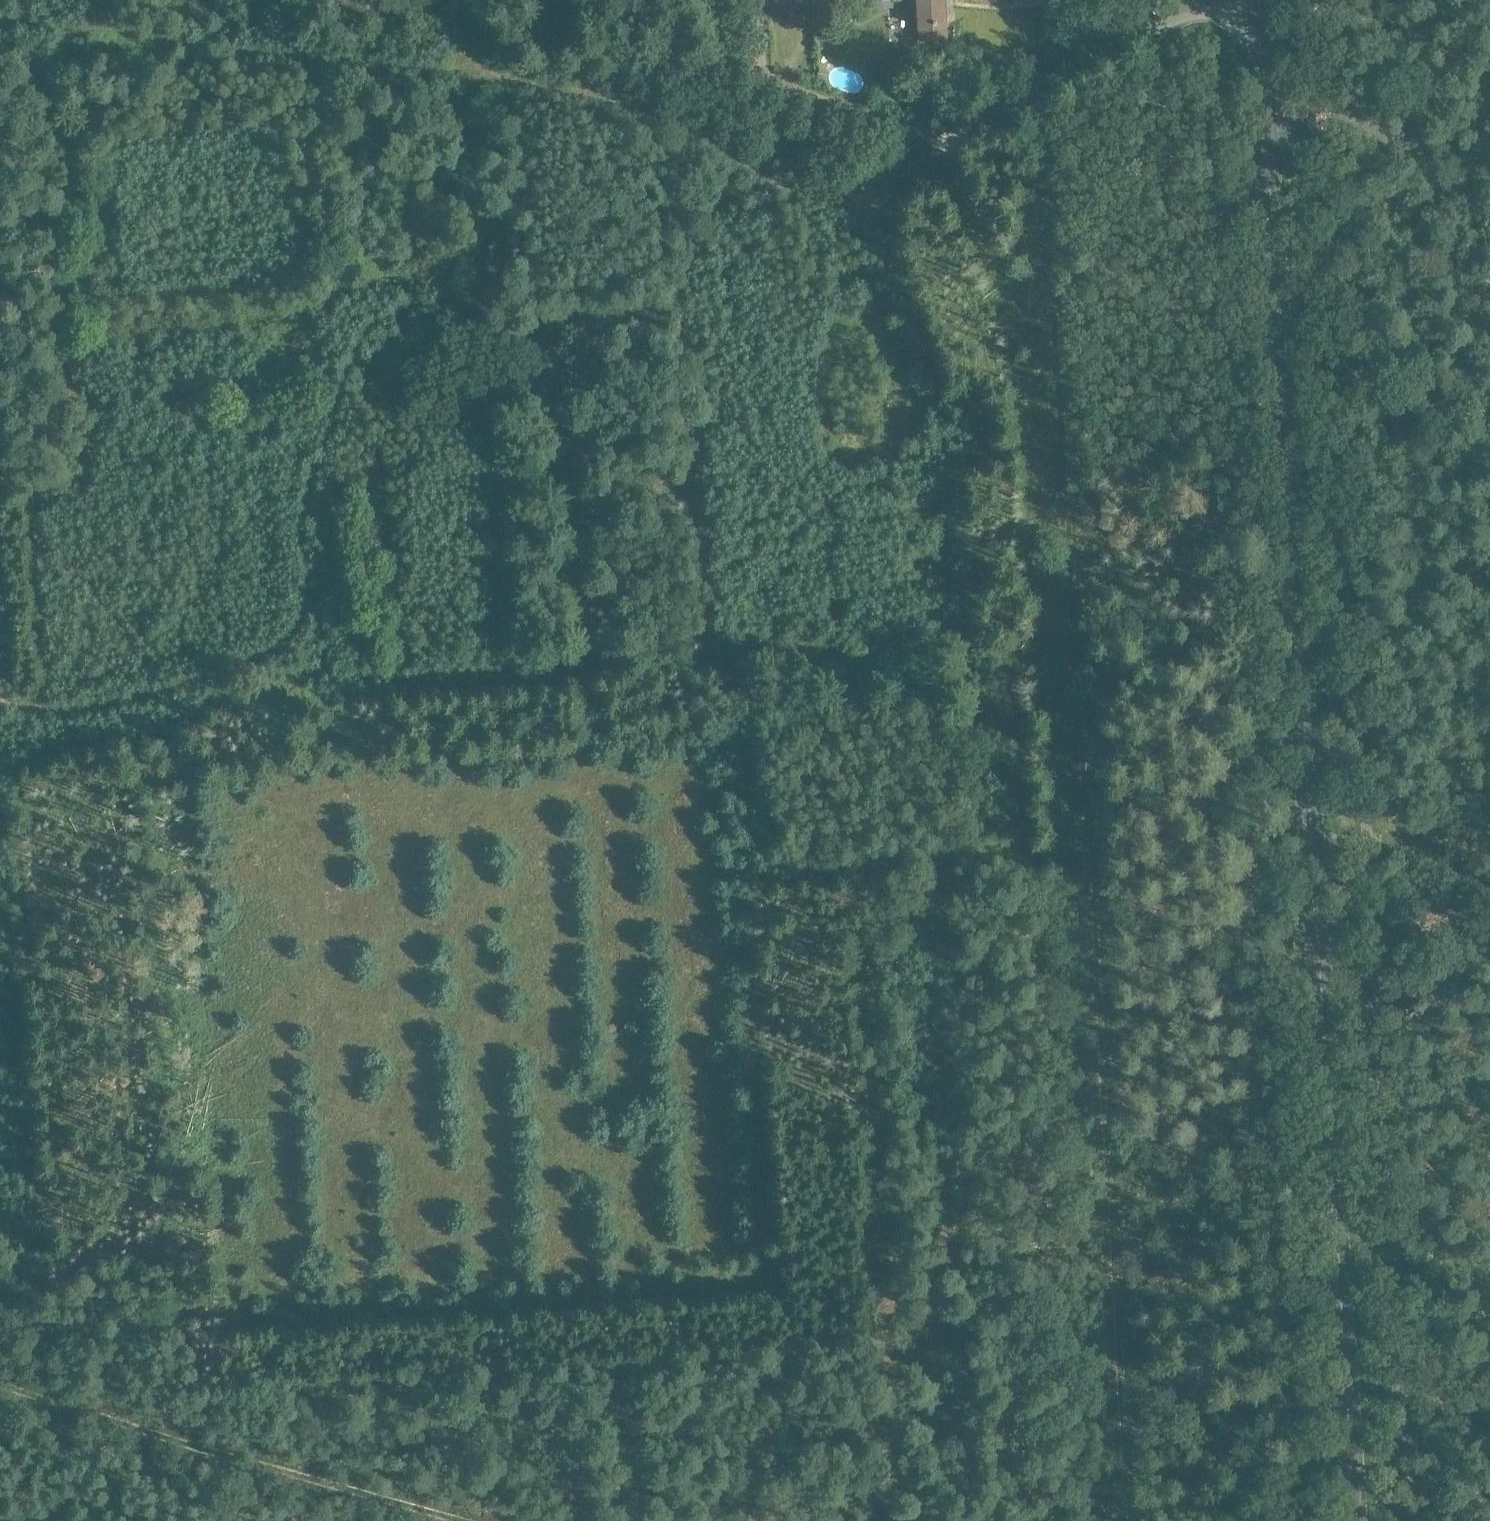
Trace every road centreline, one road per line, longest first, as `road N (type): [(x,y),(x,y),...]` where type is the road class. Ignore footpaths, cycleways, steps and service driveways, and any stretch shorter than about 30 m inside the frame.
road 1 (track): [(1129,1520),(1044,85)]
road 2 (secondary): [(1356,1520),(1264,96)]
road 3 (track): [(0,19),(444,68),(590,93),(684,127),(810,197),(844,202),(953,139)]
road 4 (unclassified): [(782,0),(785,88),(941,139),(1178,10),(1259,8)]
road 5 (track): [(468,1520),(0,1385)]
road 6 (unclassified): [(1489,172),(1264,96)]
road 7 (track): [(1127,1472),(1353,1471)]
road 8 (track): [(1368,839),(1432,837),(1489,851)]

